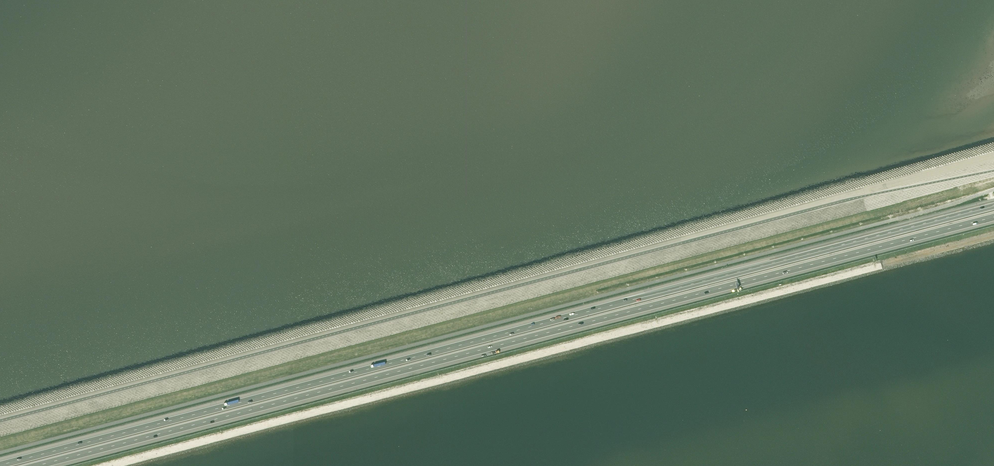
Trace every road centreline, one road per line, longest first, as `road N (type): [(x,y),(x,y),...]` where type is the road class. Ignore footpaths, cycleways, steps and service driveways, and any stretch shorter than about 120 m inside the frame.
road 1 (motorway): [(993,205),(0,465)]
road 2 (motorway): [(35,465),(993,217)]

